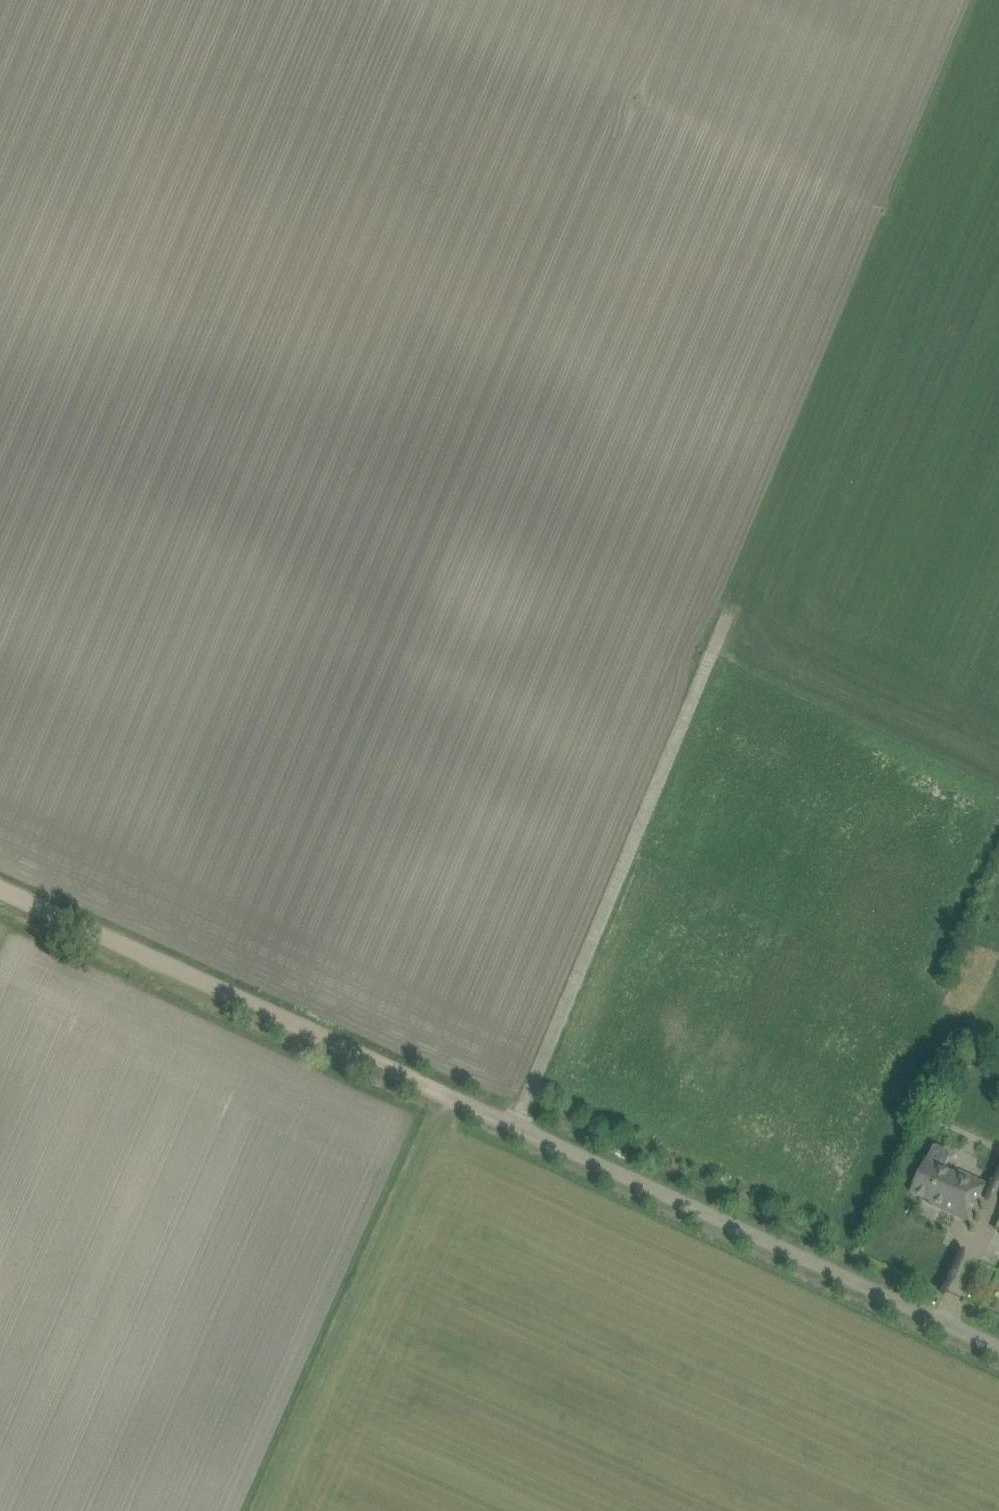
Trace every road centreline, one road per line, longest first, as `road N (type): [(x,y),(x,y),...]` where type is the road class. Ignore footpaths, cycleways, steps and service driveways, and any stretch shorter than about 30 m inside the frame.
road 1 (track): [(0,891),(998,1349)]
road 2 (track): [(462,1102),(435,1127),(264,1510)]

